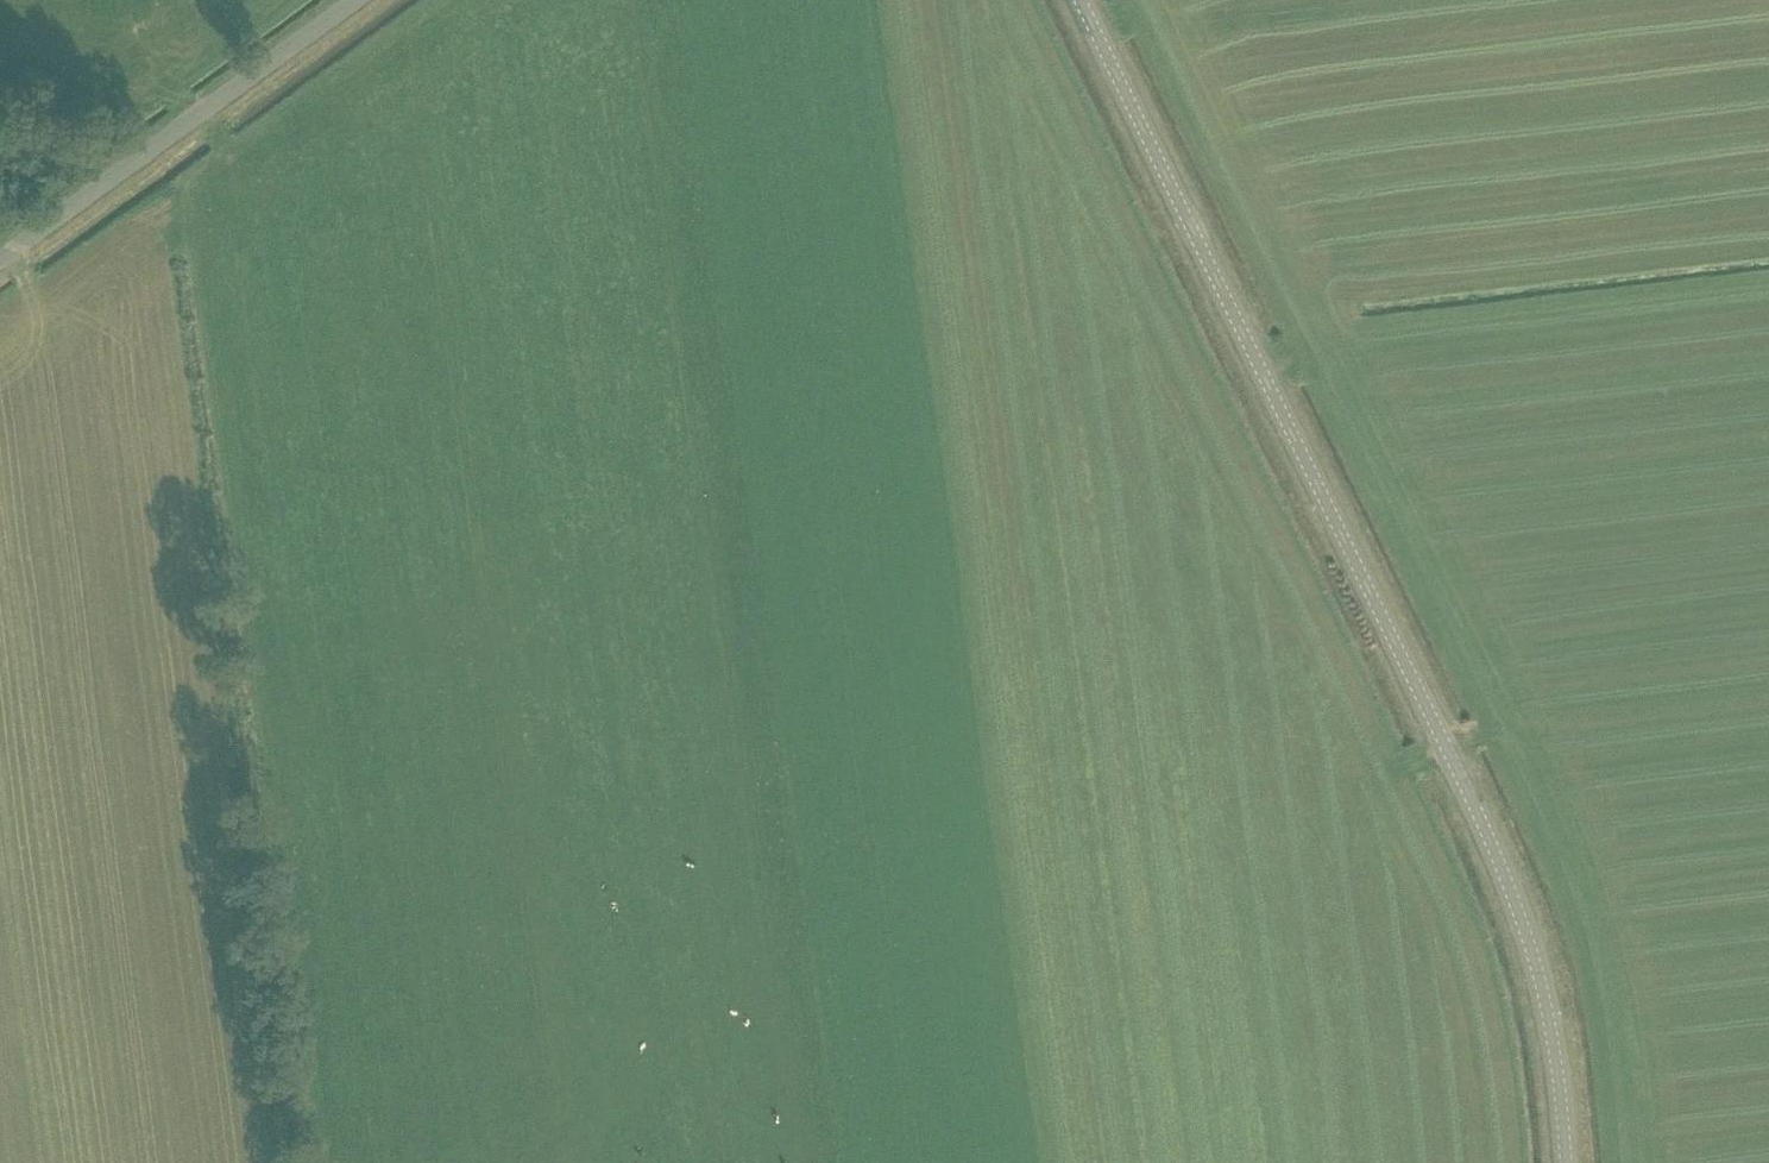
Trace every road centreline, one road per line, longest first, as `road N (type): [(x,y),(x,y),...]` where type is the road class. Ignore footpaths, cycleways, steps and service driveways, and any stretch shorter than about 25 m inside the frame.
road 1 (unclassified): [(1565,1162),(1545,1001),(1494,851),(1080,0)]
road 2 (unclassified): [(0,257),(354,0)]

